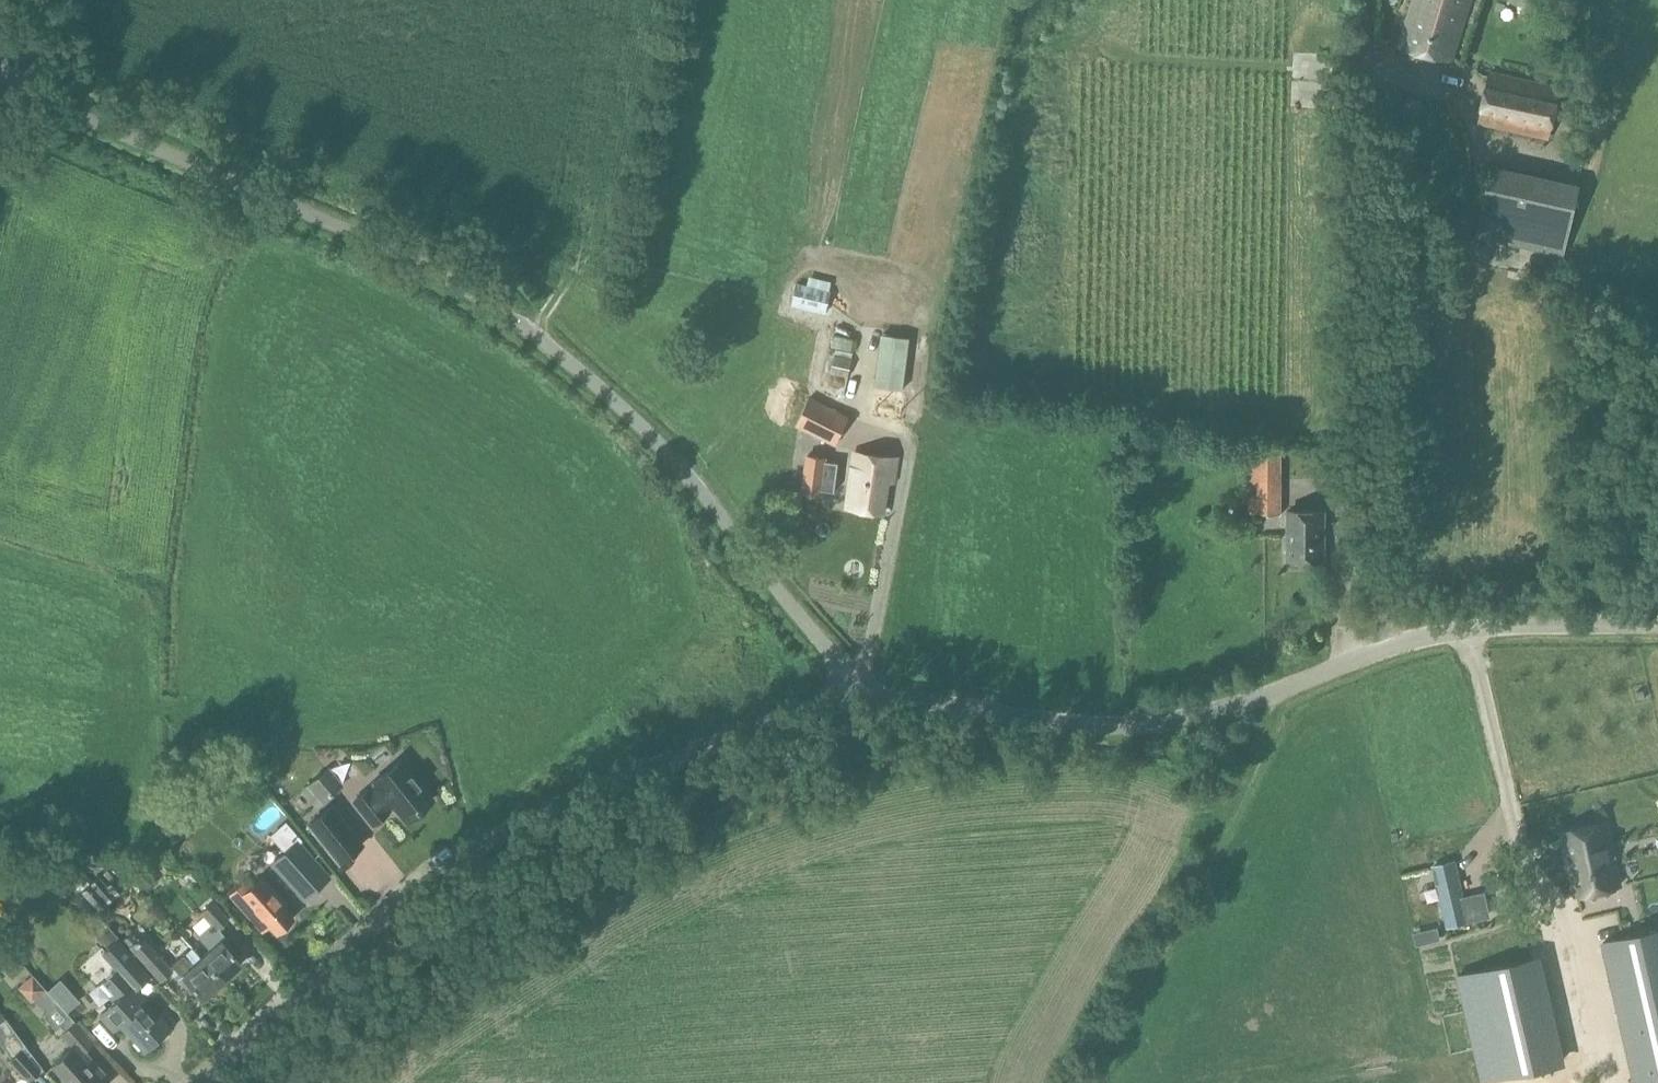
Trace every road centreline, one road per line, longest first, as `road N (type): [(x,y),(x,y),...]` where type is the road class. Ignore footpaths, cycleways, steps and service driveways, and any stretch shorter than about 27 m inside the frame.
road 1 (unclassified): [(864,697),(639,421),(536,334),(408,254),(51,102),(0,64)]
road 2 (unclassified): [(864,697),(895,694),(1036,719),(1159,721),(1251,699),(1428,635),(1562,621),(1657,625)]
road 3 (unclassified): [(211,1082),(394,915),(493,837),(618,773),(864,697)]
road 4 (track): [(1383,647),(1384,0)]
road 5 (track): [(1467,630),(1510,812),(1567,909),(1605,1082)]
road 6 (track): [(1086,1082),(1098,1042),(1188,868),(1252,720),(1251,699)]

